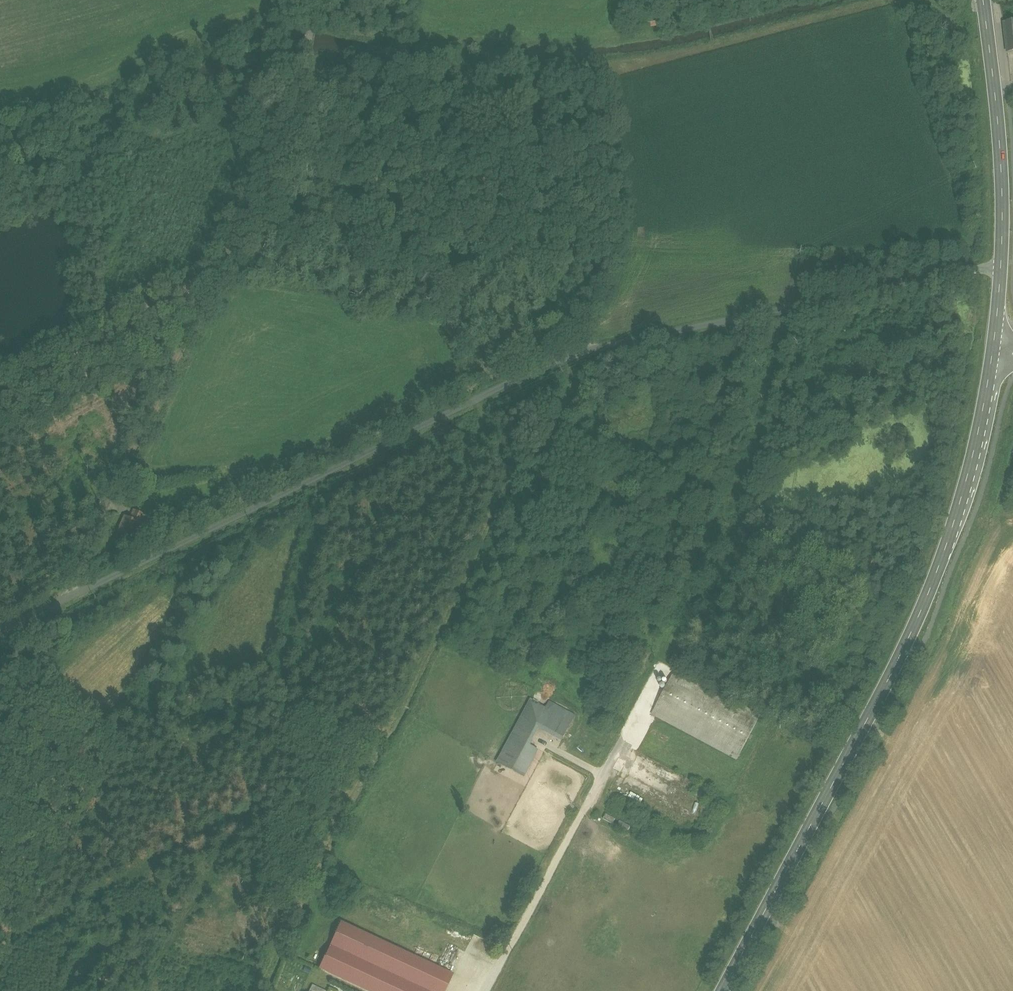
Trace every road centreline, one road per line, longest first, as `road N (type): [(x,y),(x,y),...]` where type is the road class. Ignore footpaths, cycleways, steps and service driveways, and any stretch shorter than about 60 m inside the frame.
road 1 (unclassified): [(999,267),(556,358),(0,631)]
road 2 (track): [(0,736),(299,127),(306,58)]
road 3 (primary): [(724,990),(927,602),(958,522),(993,352)]
road 4 (unclassified): [(487,990),(659,673)]
road 5 (primary): [(999,267),(1001,185),(985,0)]
road 6 (track): [(731,320),(766,459)]

